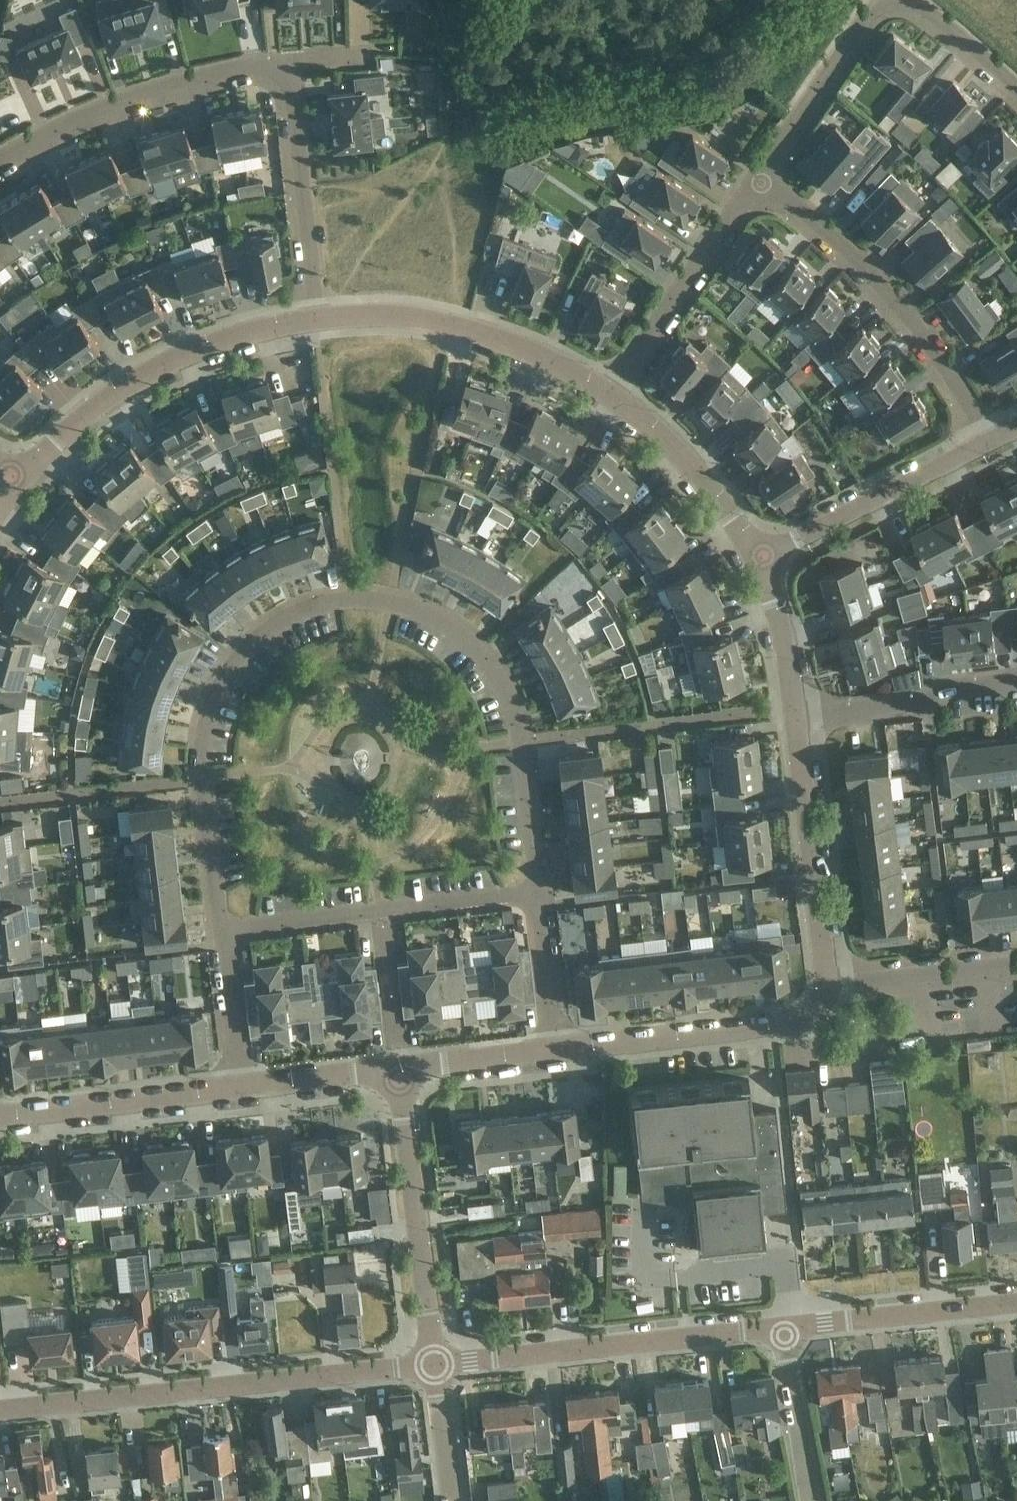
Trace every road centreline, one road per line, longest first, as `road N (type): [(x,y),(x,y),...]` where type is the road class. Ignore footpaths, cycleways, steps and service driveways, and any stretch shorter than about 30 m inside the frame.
road 1 (residential): [(541,894),(532,744),(526,715),(491,659),(433,618),(345,597),(293,615),(253,643),(224,677),(203,725),(202,781),(221,933)]
road 2 (residential): [(315,317),(288,65),(155,90),(0,164)]
road 3 (tertiary): [(0,1411),(435,1365)]
road 4 (tertiary): [(435,1365),(784,1329)]
road 5 (residential): [(761,180),(849,255),(934,354),(985,445)]
road 6 (residential): [(315,317),(202,347),(105,400),(18,482)]
road 7 (residential): [(221,933),(541,894)]
road 8 (residential): [(611,390),(536,353),(450,324),(315,317)]
road 9 (residential): [(435,1365),(399,1069)]
road 10 (residential): [(558,1049),(801,1022),(820,1007),(829,987)]
road 11 (residential): [(829,987),(799,720)]
road 12 (residential): [(761,180),(611,390)]
road 13 (residential): [(760,558),(985,445)]
road 14 (residential): [(0,1116),(238,1088)]
road 15 (tertiary): [(784,1329),(1016,1306)]
road 16 (residential): [(760,558),(715,493),(611,390)]
road 17 (residential): [(799,720),(1016,689)]
road 18 (residential): [(884,0),(761,180)]
road 19 (residential): [(1016,967),(829,987)]
road 20 (residential): [(811,1500),(784,1329)]
road 21 (residential): [(799,720),(786,632),(760,558)]
road 22 (residential): [(238,1088),(399,1069)]
road 23 (residential): [(399,1069),(558,1049)]
road 24 (residential): [(558,1049),(541,894)]
road 25 (residential): [(221,933),(238,1088)]
road 26 (residential): [(1016,93),(899,0)]
road 27 (residential): [(452,1500),(435,1365)]

